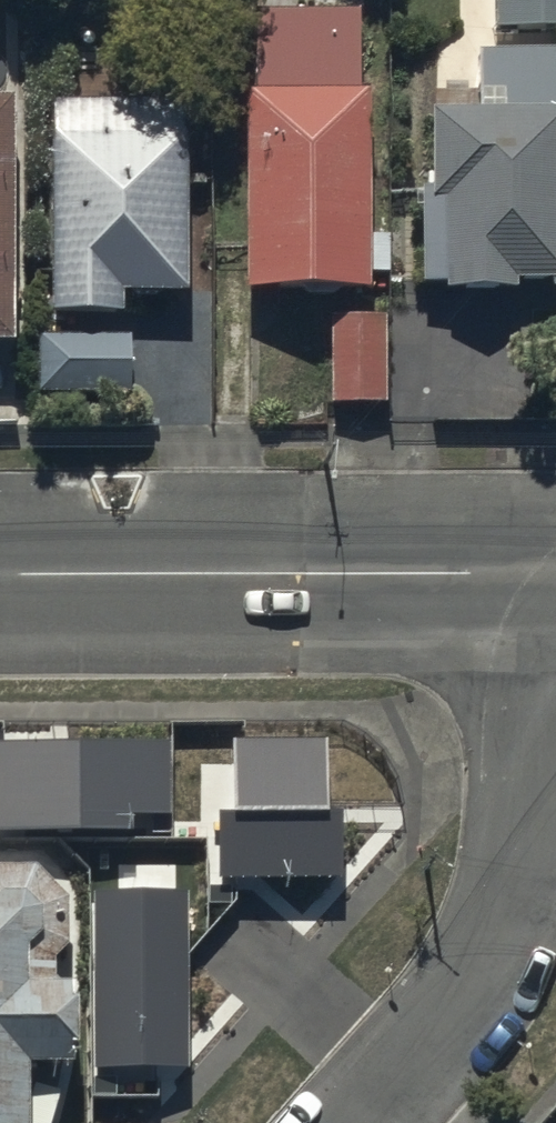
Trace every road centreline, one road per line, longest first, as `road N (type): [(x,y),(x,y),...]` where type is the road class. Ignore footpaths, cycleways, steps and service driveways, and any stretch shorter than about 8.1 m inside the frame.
road 1 (residential): [(353,1122),(477,987),(509,934),(526,866),(530,576)]
road 2 (secondary): [(0,577),(530,576)]

